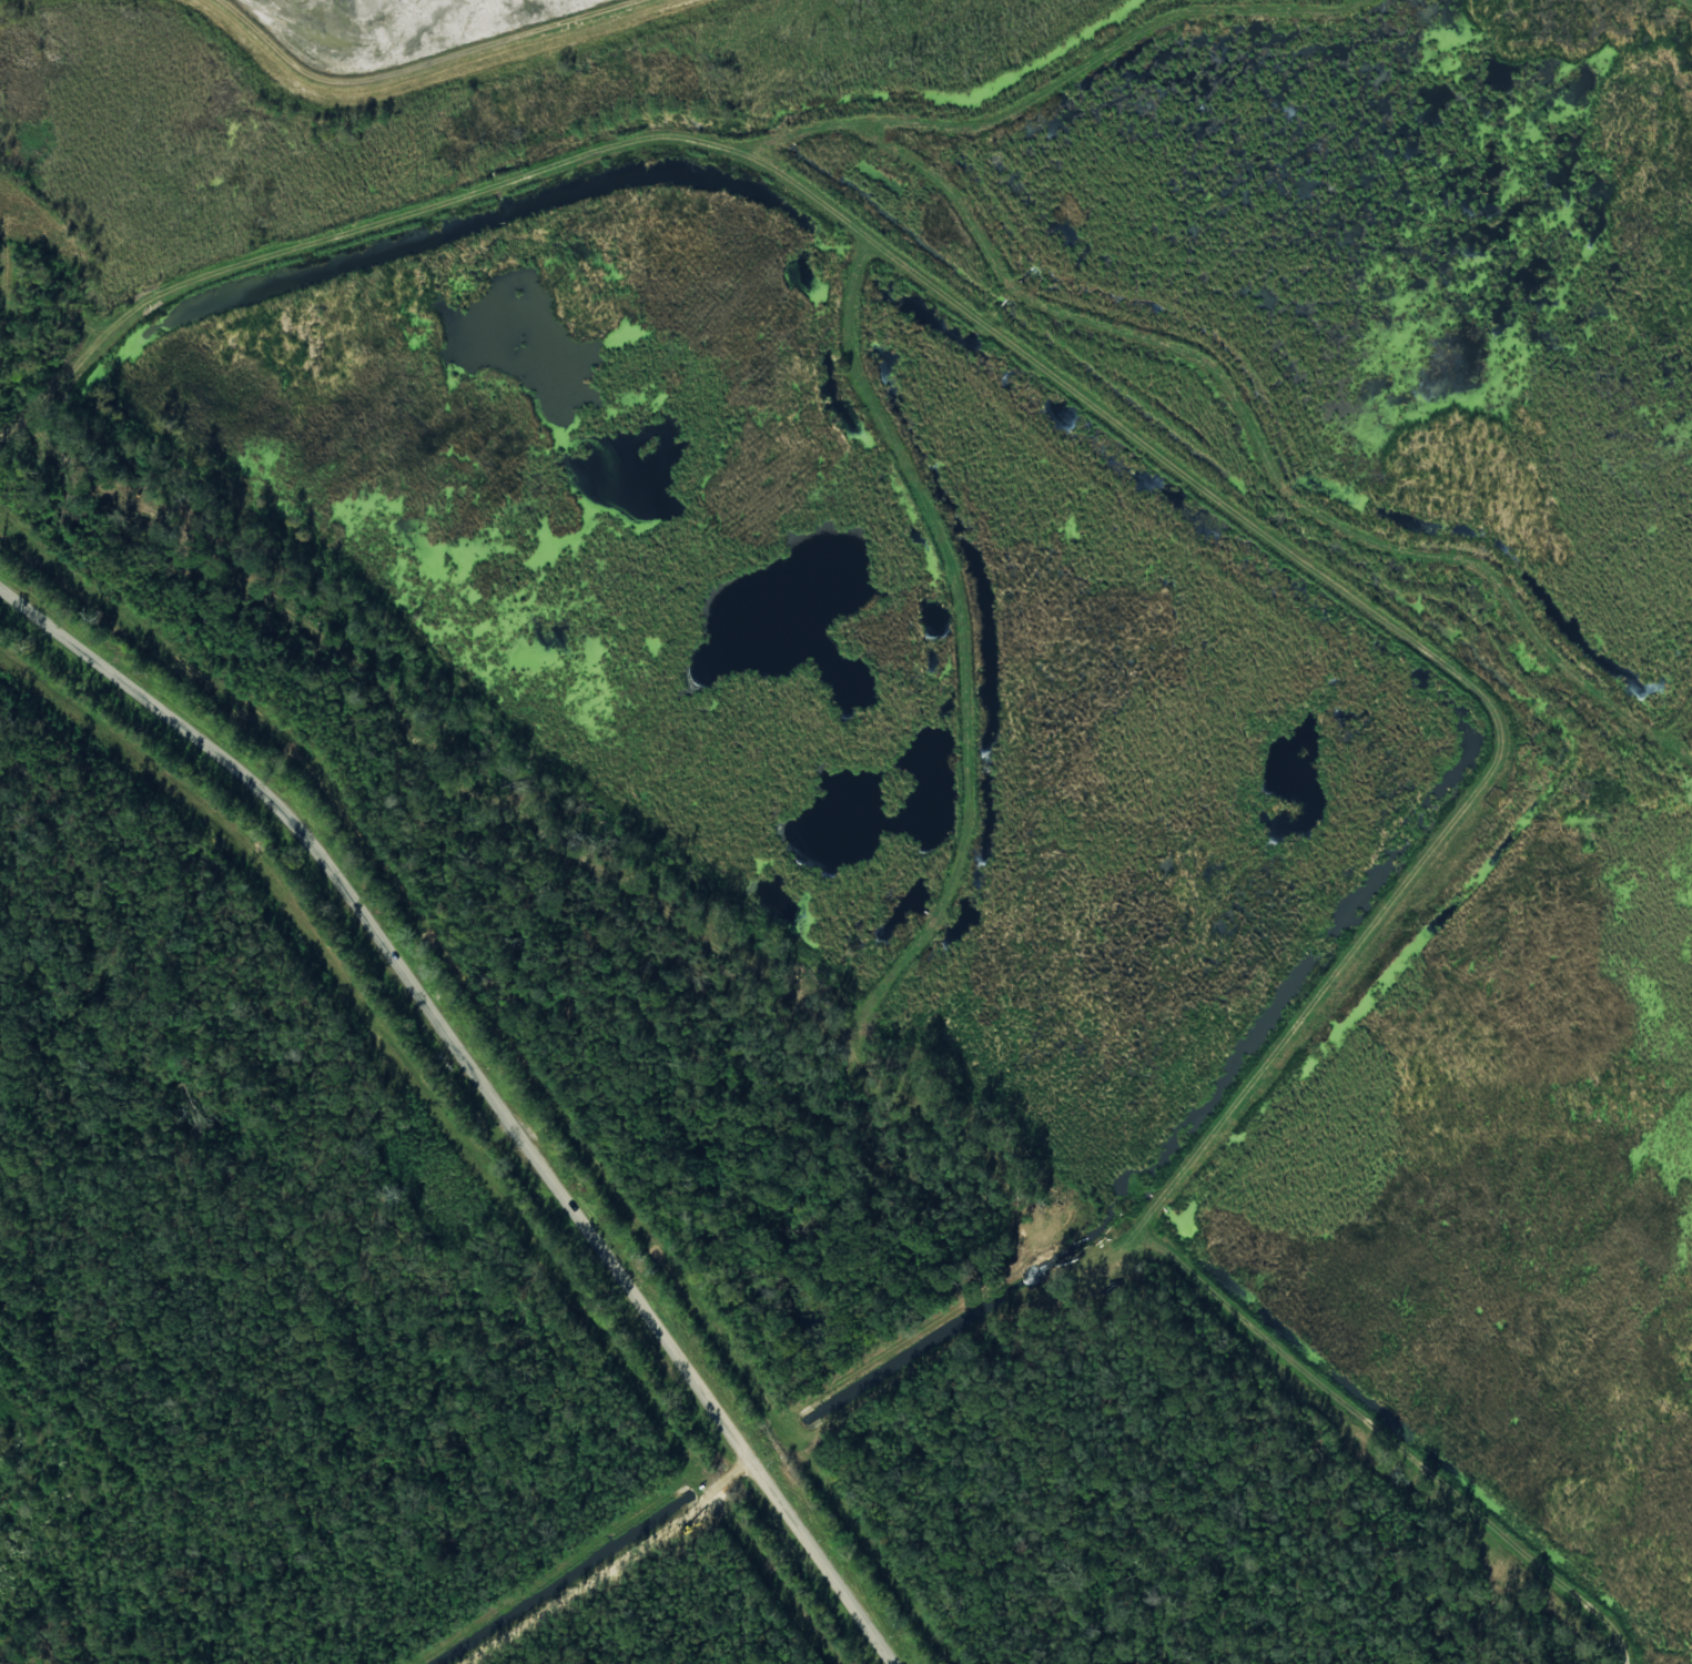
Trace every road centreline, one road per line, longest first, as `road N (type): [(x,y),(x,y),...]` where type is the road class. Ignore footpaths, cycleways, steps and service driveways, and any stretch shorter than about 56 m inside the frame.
road 1 (tertiary): [(0,591),(253,783),(352,890),(895,1663)]

